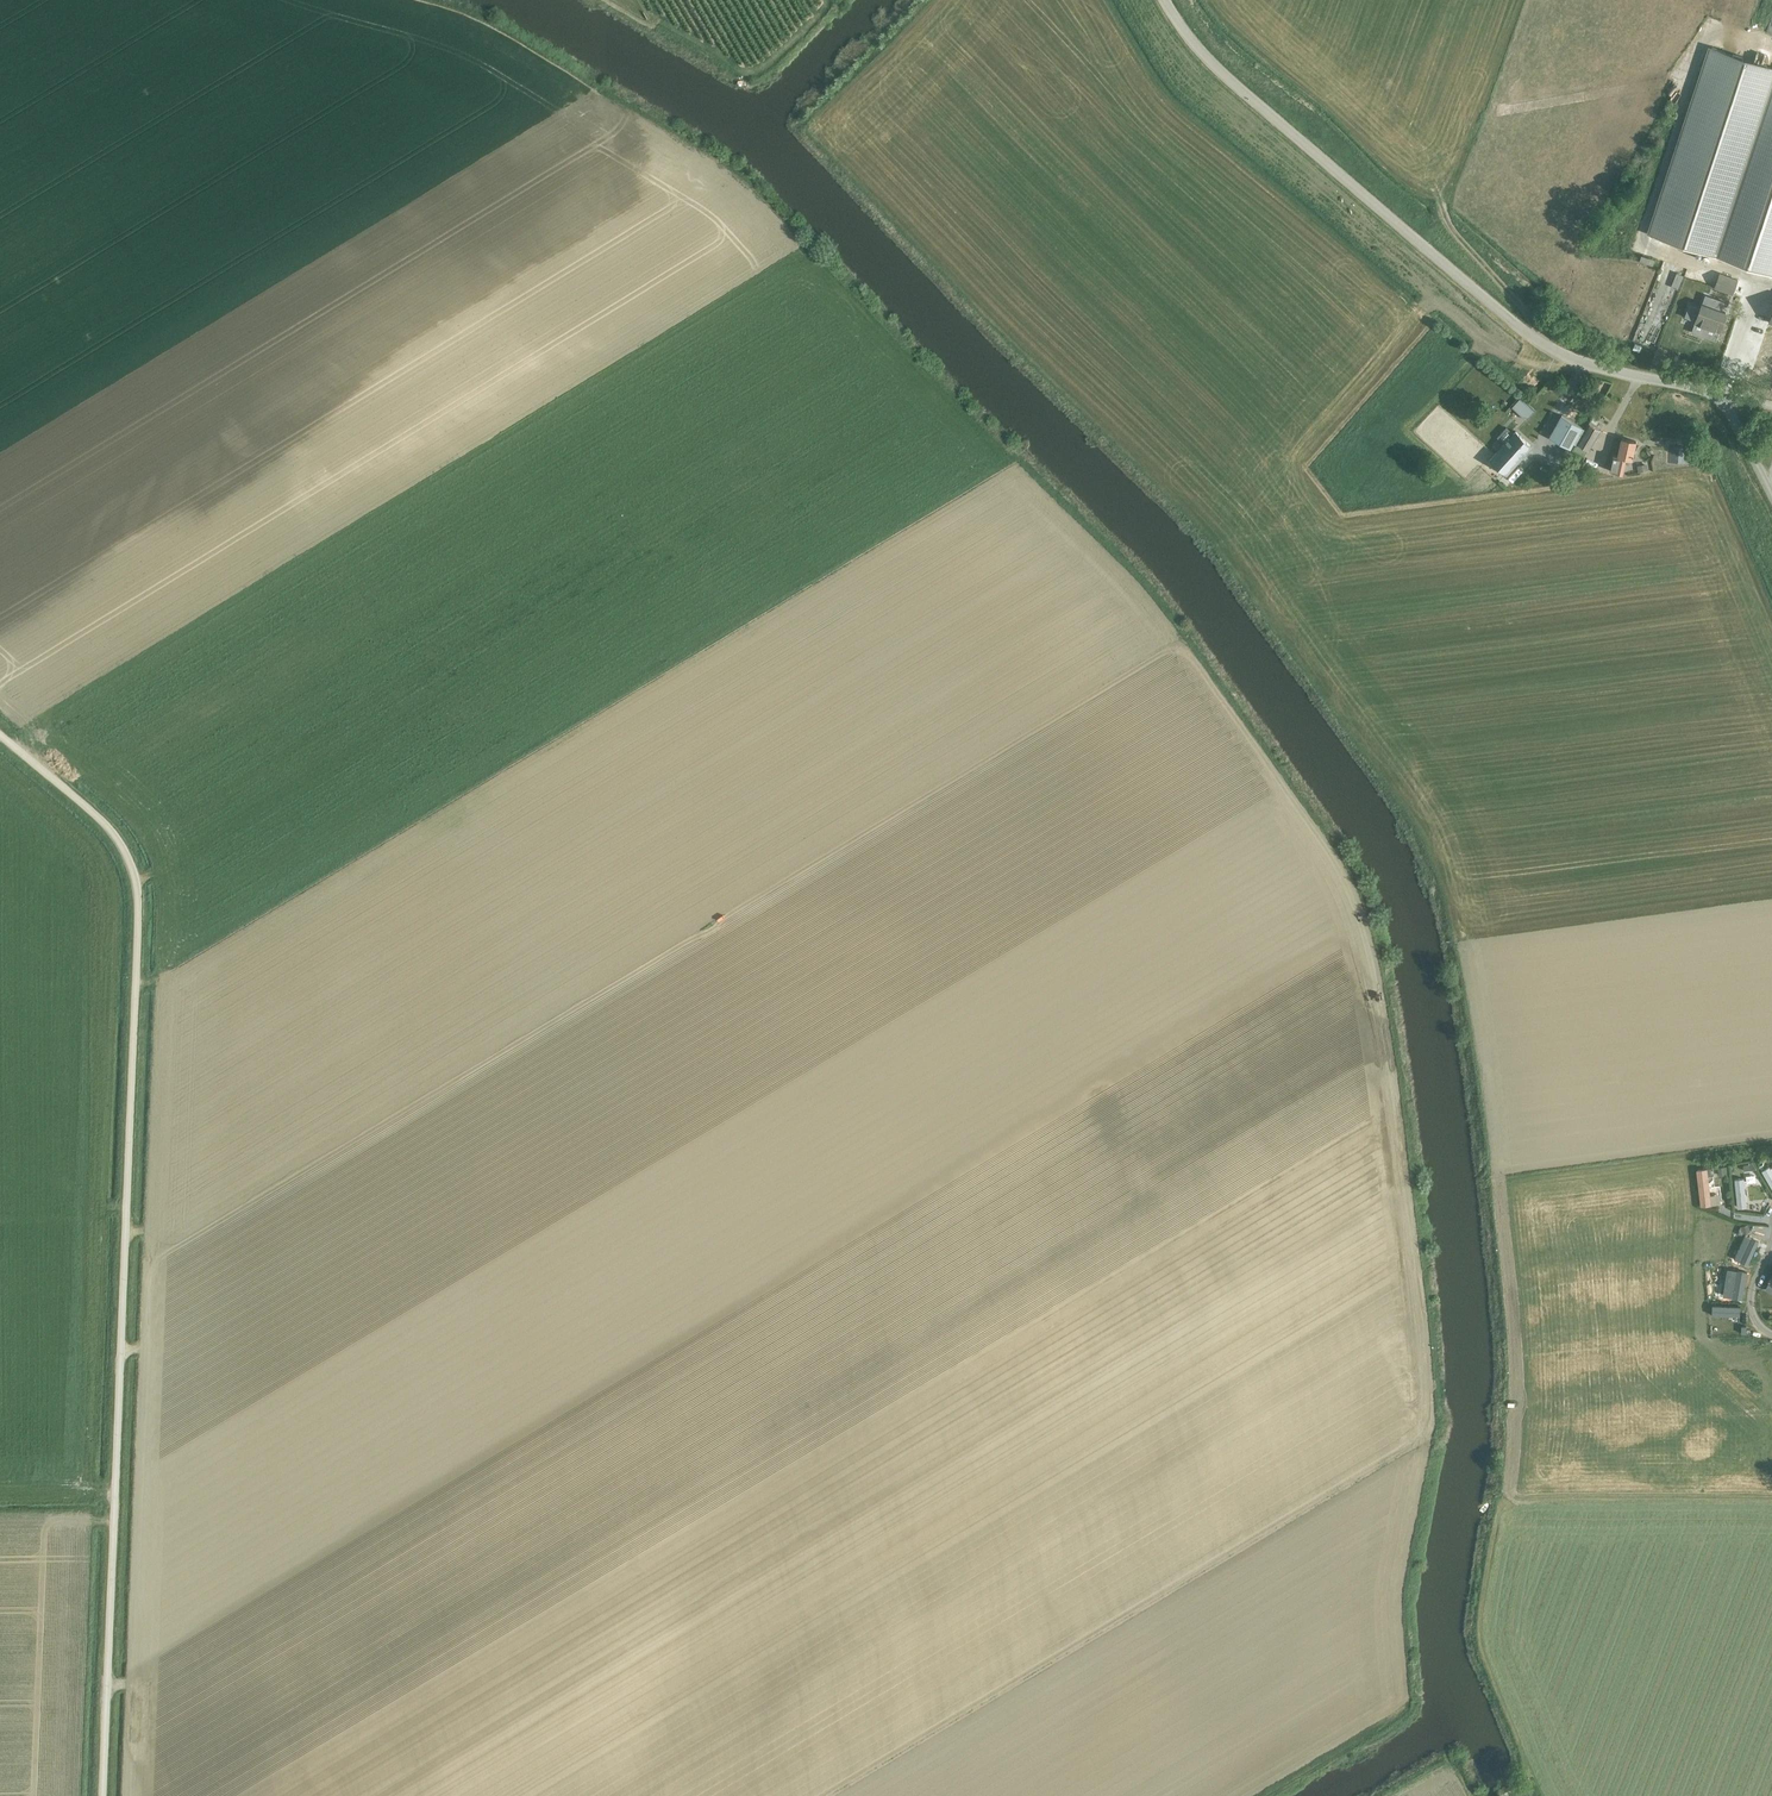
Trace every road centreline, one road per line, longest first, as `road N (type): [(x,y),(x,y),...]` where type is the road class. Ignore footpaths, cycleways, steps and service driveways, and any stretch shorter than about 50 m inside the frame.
road 1 (unclassified): [(103,1795),(139,898),(114,834),(0,734)]
road 2 (tertiary): [(1723,393),(1600,367),(1525,330),(1209,58),(1168,0)]

